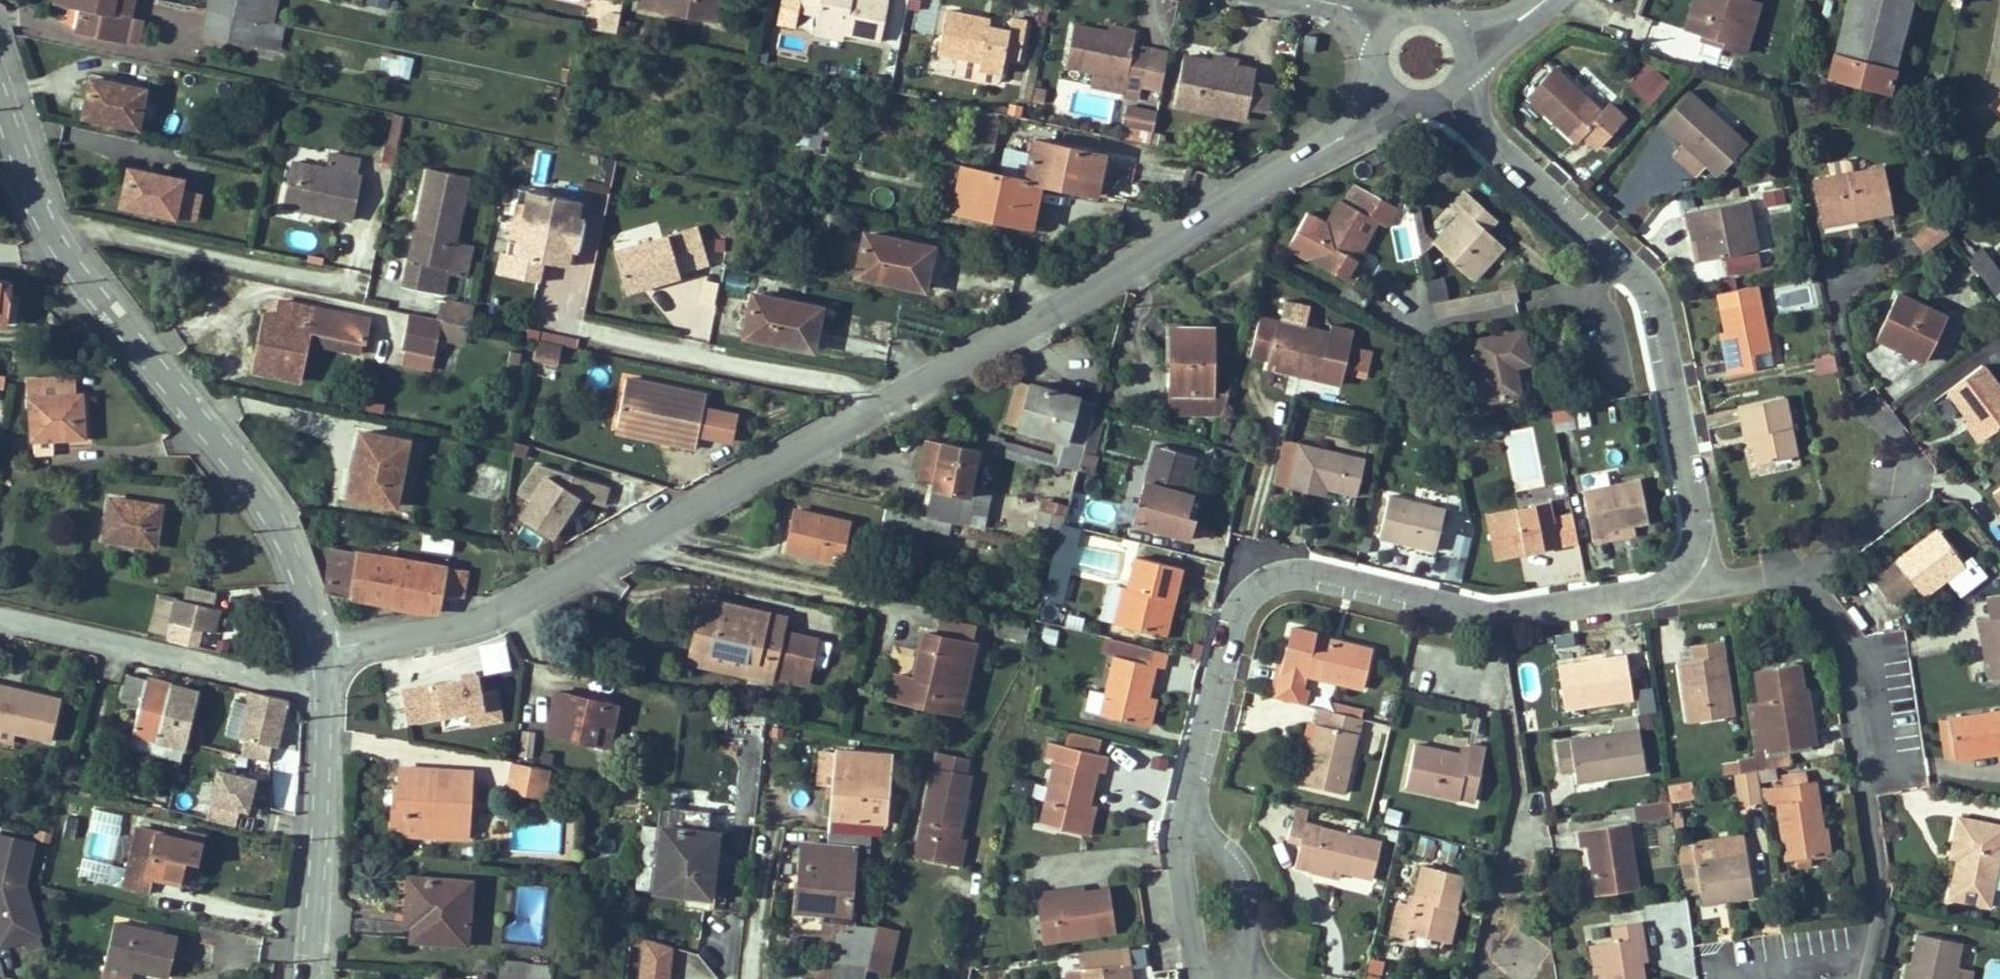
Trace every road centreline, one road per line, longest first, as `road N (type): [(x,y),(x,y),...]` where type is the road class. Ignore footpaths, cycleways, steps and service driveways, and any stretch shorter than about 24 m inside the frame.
road 1 (tertiary): [(1393,93),(1355,130),(1108,282),(520,599),(437,630),(321,652)]
road 2 (residential): [(1683,569),(1697,518),(1646,285),(1480,130),(1452,88)]
road 3 (tertiary): [(47,222),(283,533),(321,652)]
road 4 (residential): [(1265,582),(1310,575),(1496,615),(1650,593),(1683,569)]
road 5 (residential): [(1851,978),(1877,924),(1876,883),(1843,663),(1829,616),(1803,573)]
road 6 (residential): [(0,619),(325,691)]
road 7 (residential): [(365,287),(47,222)]
road 8 (tertiary): [(325,691),(307,978)]
road 9 (residential): [(1803,573),(1904,500),(1910,458),(1862,385)]
road 10 (residential): [(1265,582),(1234,621),(1191,799)]
road 11 (residential): [(1191,799),(1243,881),(1248,908),(1239,978)]
road 12 (residential): [(1191,799),(1181,865),(1196,958),(1222,978)]
road 13 (tertiary): [(0,96),(47,222)]
road 14 (residential): [(1803,573),(1730,584),(1683,569)]

